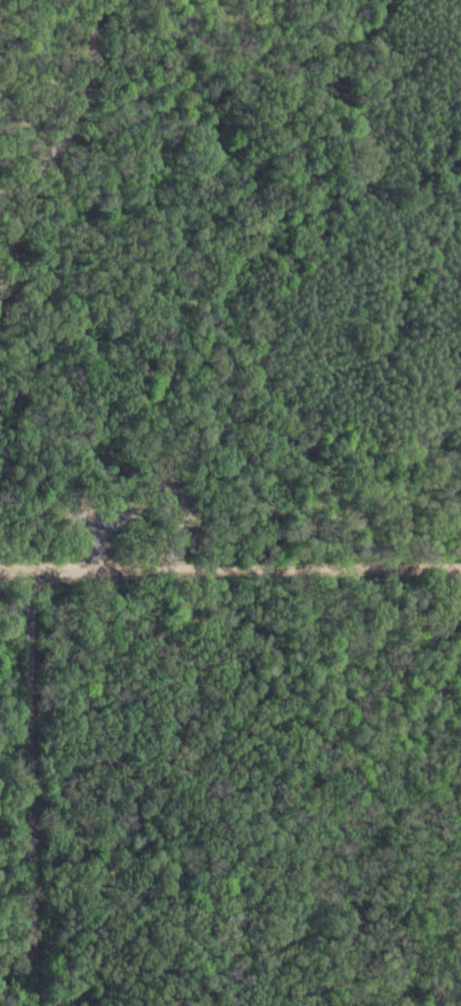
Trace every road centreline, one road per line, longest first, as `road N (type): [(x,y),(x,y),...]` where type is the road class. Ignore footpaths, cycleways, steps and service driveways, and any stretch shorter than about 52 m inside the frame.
road 1 (residential): [(0,549),(460,563)]

